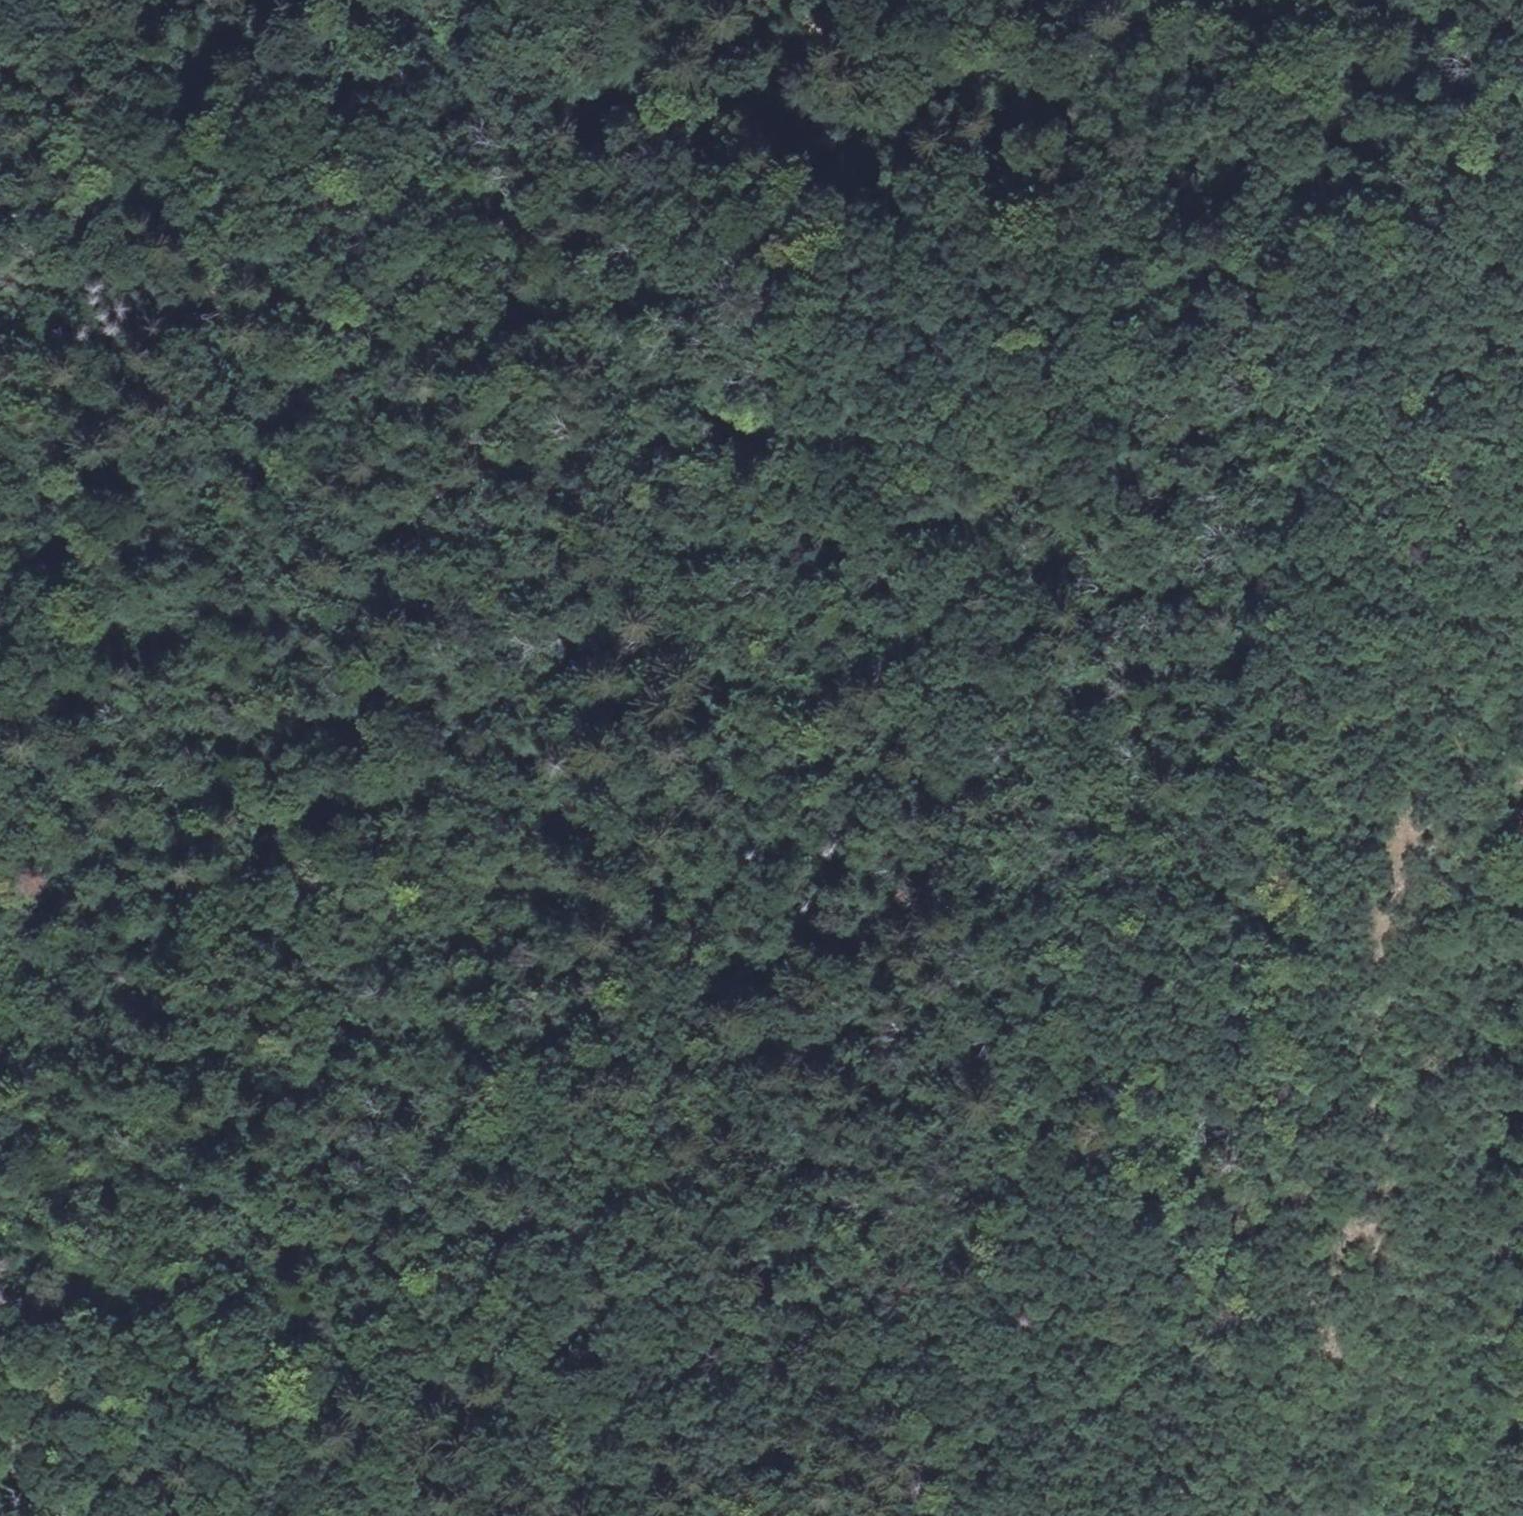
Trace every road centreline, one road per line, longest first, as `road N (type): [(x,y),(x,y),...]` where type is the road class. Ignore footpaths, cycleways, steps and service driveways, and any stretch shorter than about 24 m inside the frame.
road 1 (track): [(0,837),(89,650),(152,444),(224,346),(233,164),(256,117),(314,55),(327,0)]
road 2 (residential): [(75,1515),(0,1374)]

